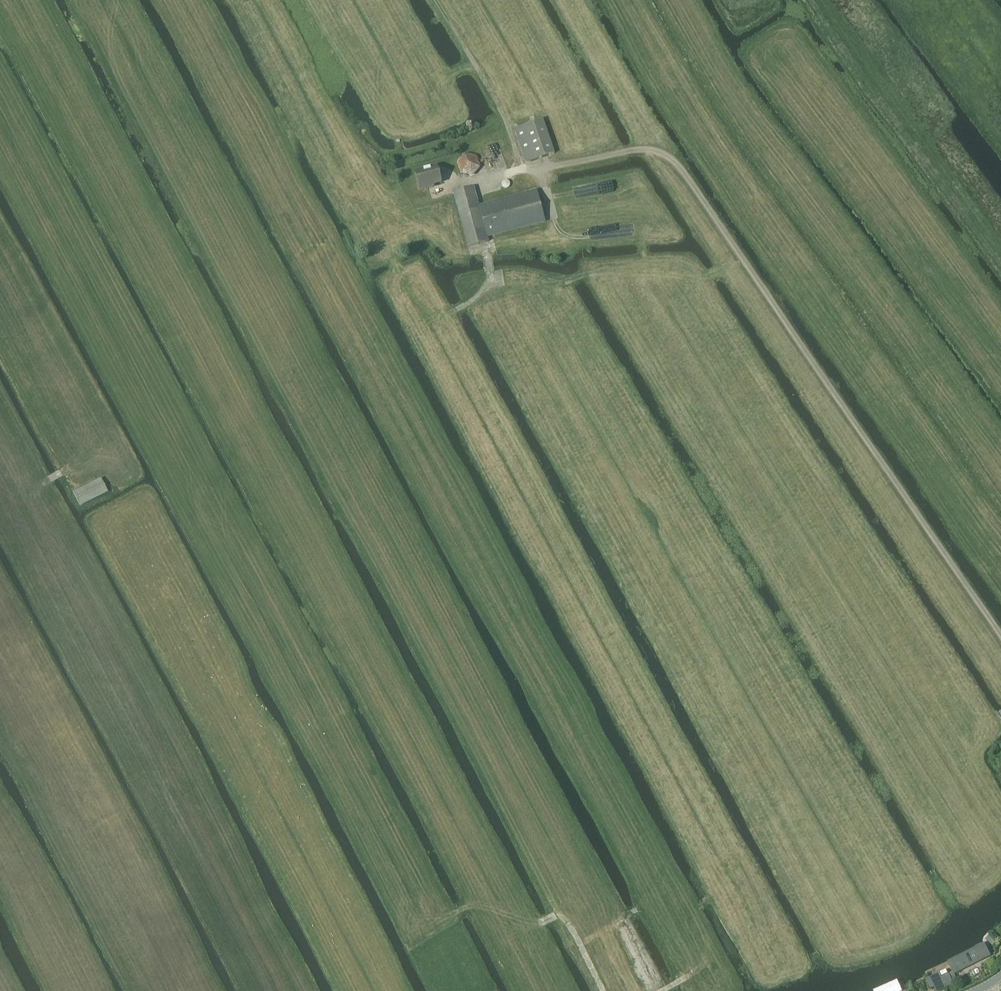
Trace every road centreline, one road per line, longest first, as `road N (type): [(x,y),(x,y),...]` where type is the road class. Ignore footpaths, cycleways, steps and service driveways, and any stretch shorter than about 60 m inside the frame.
road 1 (track): [(522,171),(504,114),(438,0)]

